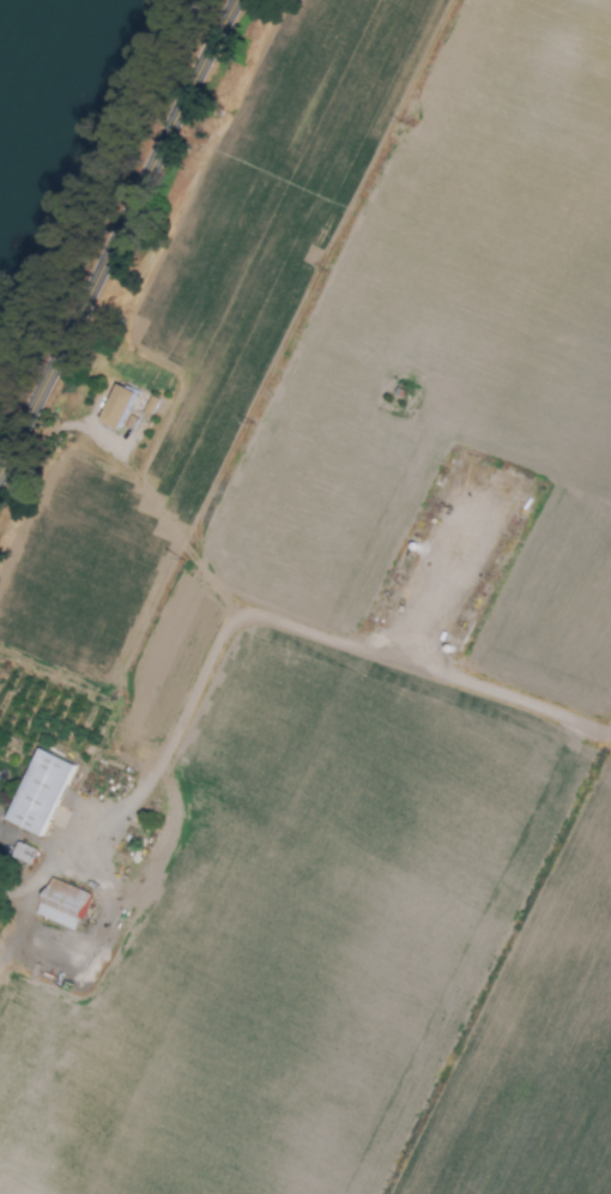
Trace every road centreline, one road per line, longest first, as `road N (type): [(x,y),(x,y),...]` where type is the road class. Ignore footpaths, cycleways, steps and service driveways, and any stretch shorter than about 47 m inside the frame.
road 1 (track): [(610,739),(264,619),(230,621),(128,812)]
road 2 (secondary): [(246,0),(0,497)]
road 3 (track): [(238,620),(192,532),(169,520),(108,440)]
road 4 (track): [(0,893),(29,892),(69,850),(128,812)]

